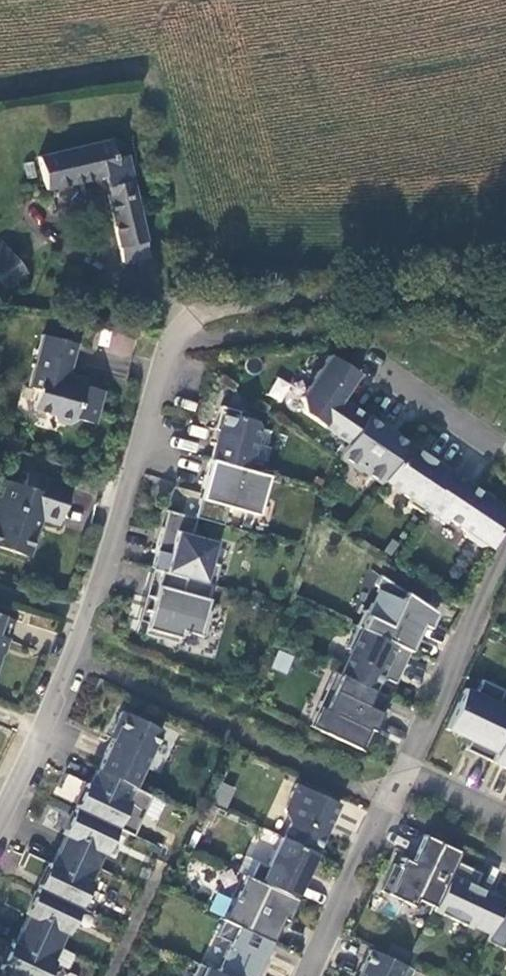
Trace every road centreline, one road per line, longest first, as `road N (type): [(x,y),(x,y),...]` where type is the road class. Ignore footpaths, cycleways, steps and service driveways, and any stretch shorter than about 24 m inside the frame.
road 1 (residential): [(0,827),(76,661),(174,346),(205,312)]
road 2 (residential): [(505,550),(385,801)]
road 3 (residential): [(385,801),(305,975)]
road 4 (residential): [(385,801),(505,856)]

